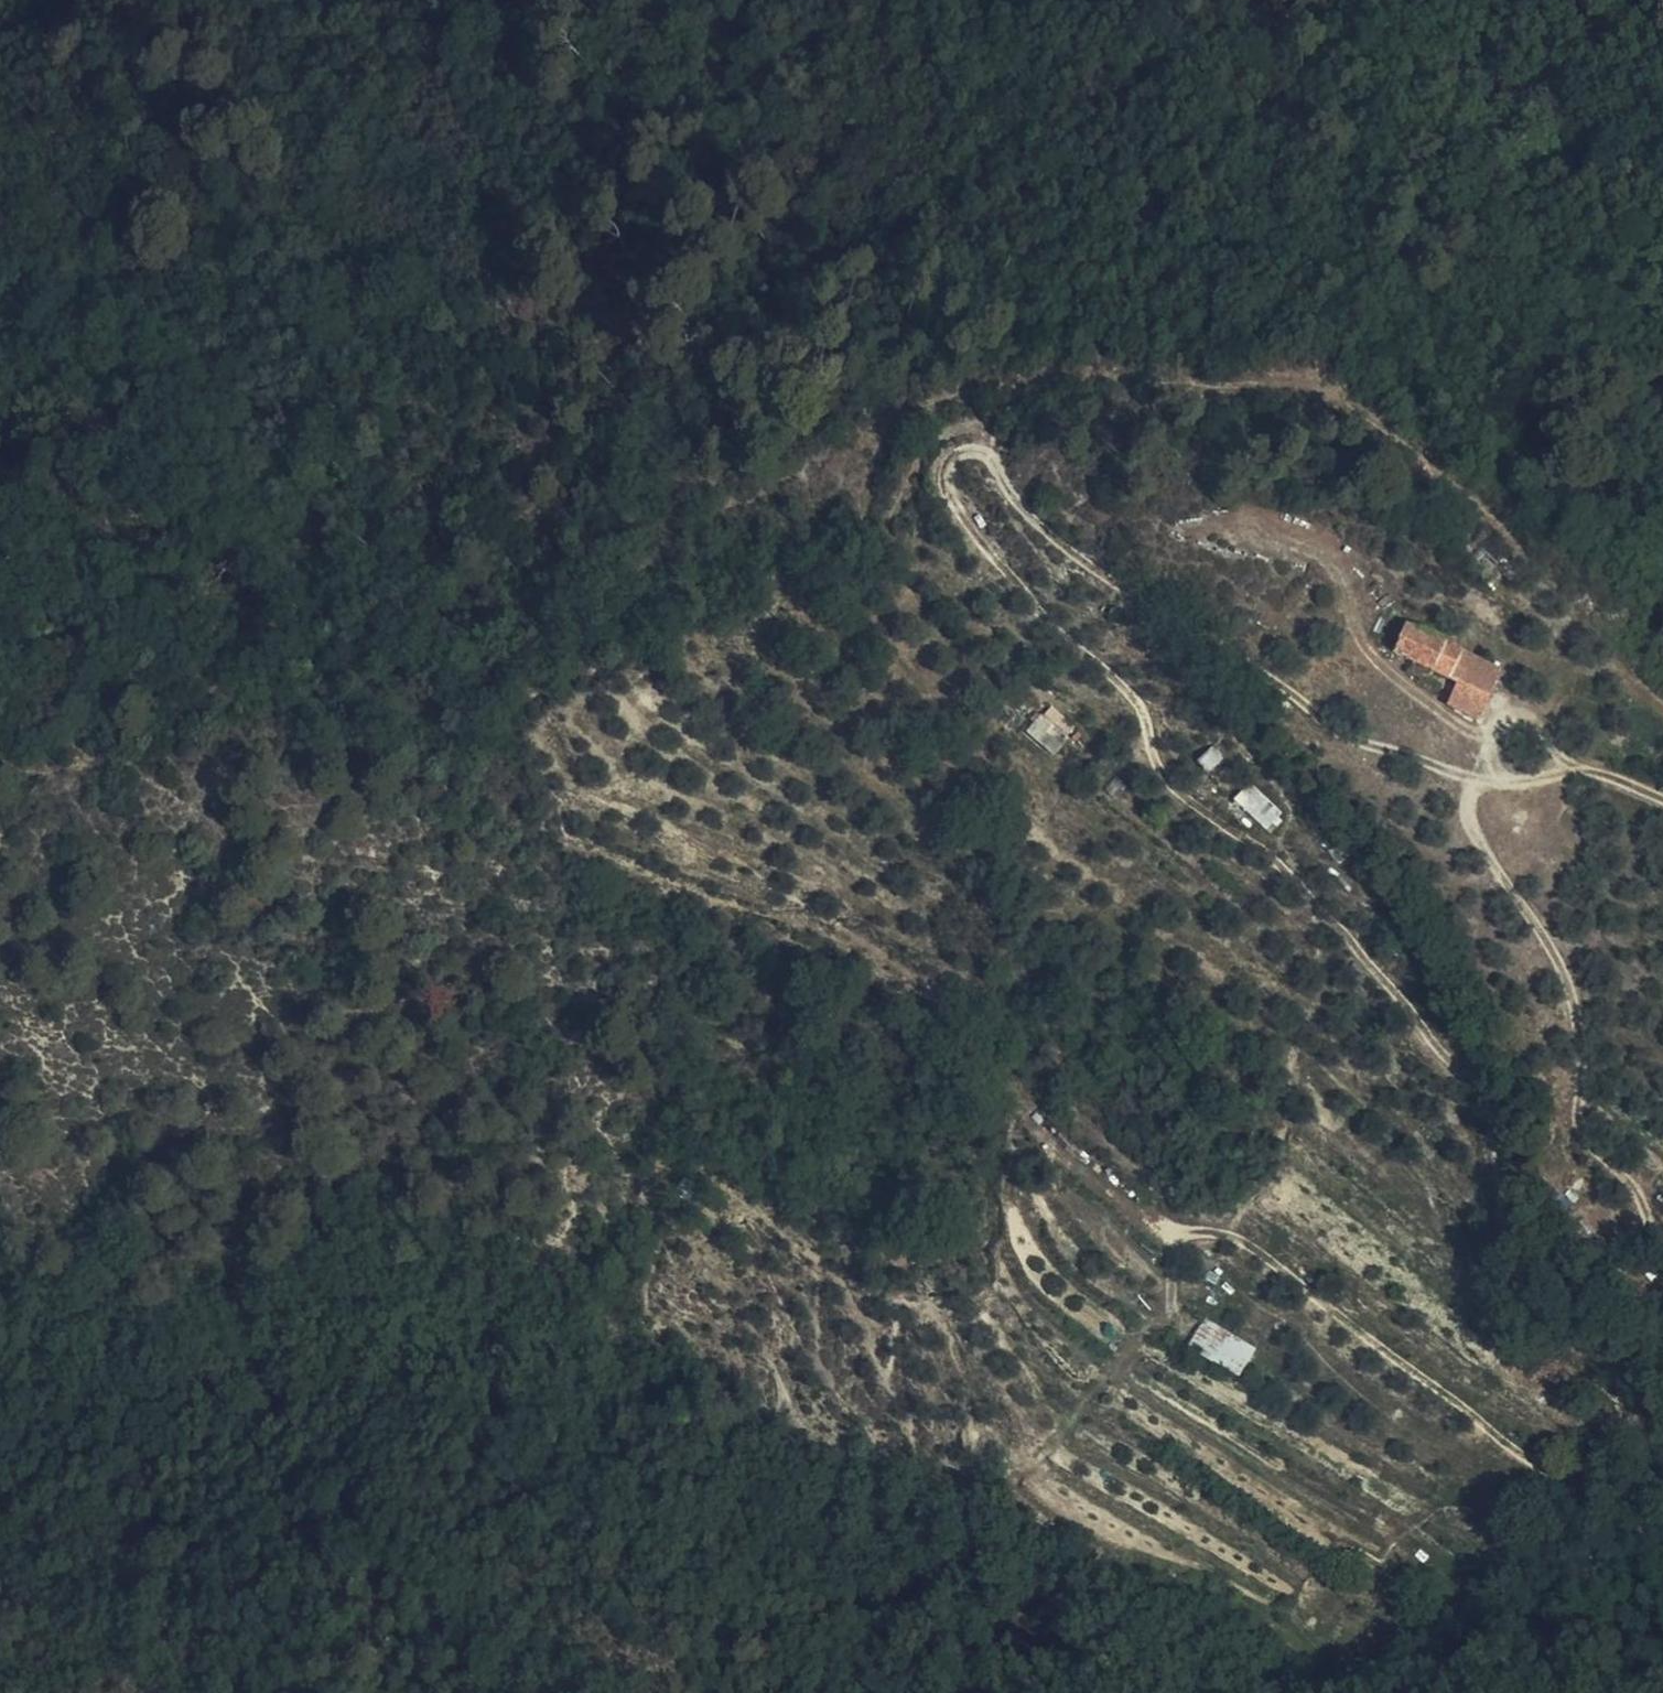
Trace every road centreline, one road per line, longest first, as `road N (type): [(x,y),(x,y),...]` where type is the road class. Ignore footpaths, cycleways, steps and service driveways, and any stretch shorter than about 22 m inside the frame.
road 1 (track): [(1662,796),(1583,769),(1495,772),(1339,731),(1160,581),(1058,517),(992,442),(946,456),(960,507),(1019,586),(1139,696),(1164,765),(1230,842),(1332,925),(1430,1038)]

